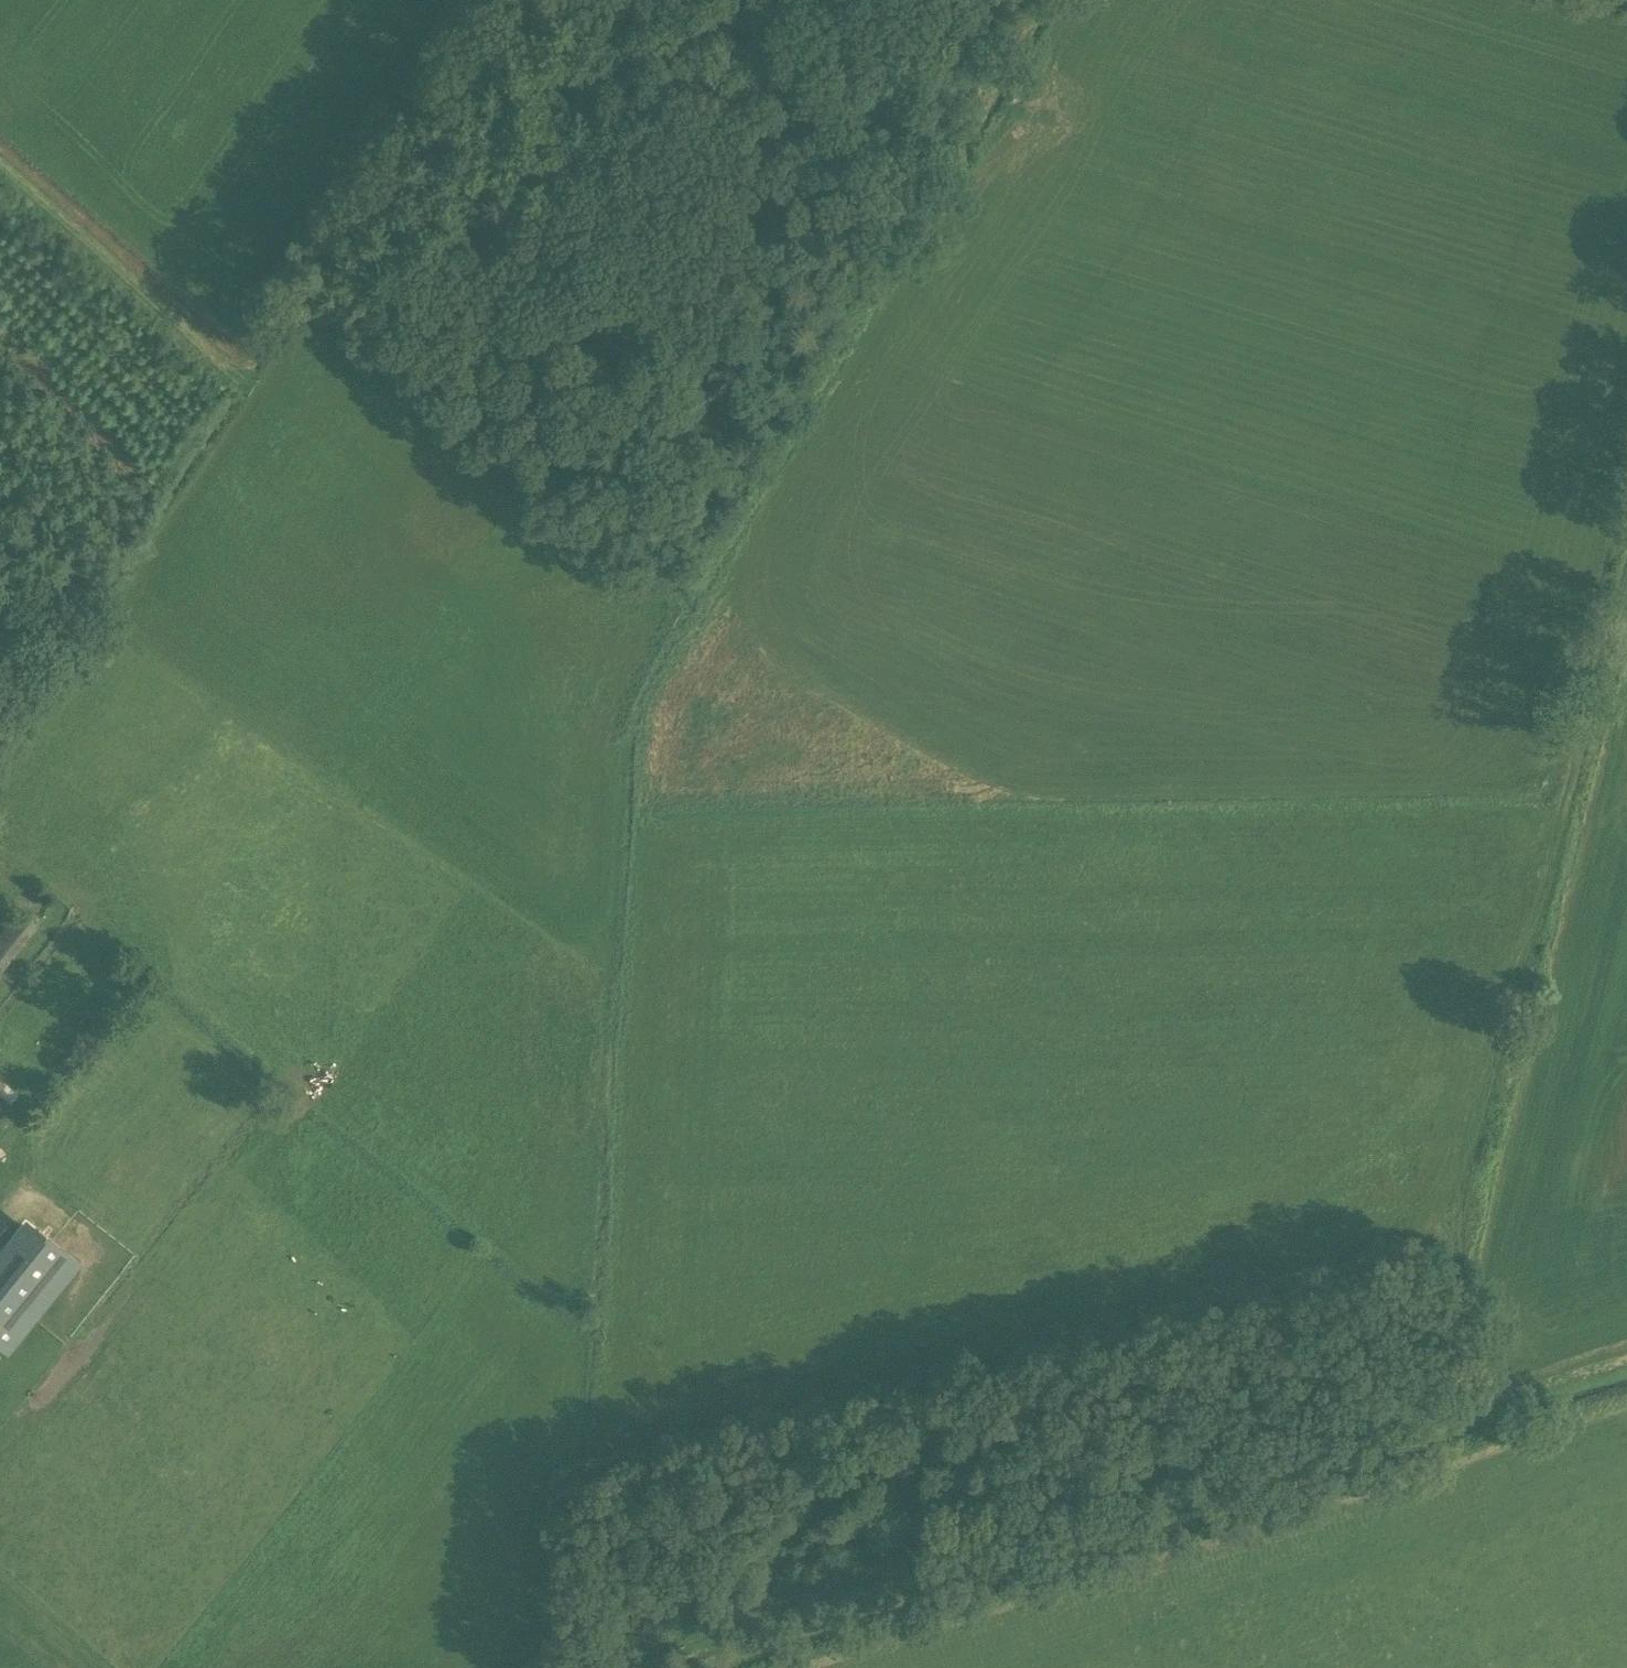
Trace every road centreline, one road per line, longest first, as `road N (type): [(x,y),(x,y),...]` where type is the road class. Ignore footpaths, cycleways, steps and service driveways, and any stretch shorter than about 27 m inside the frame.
road 1 (track): [(1626,573),(1452,1211),(1458,1279),(1422,1425)]
road 2 (track): [(0,164),(251,385)]

